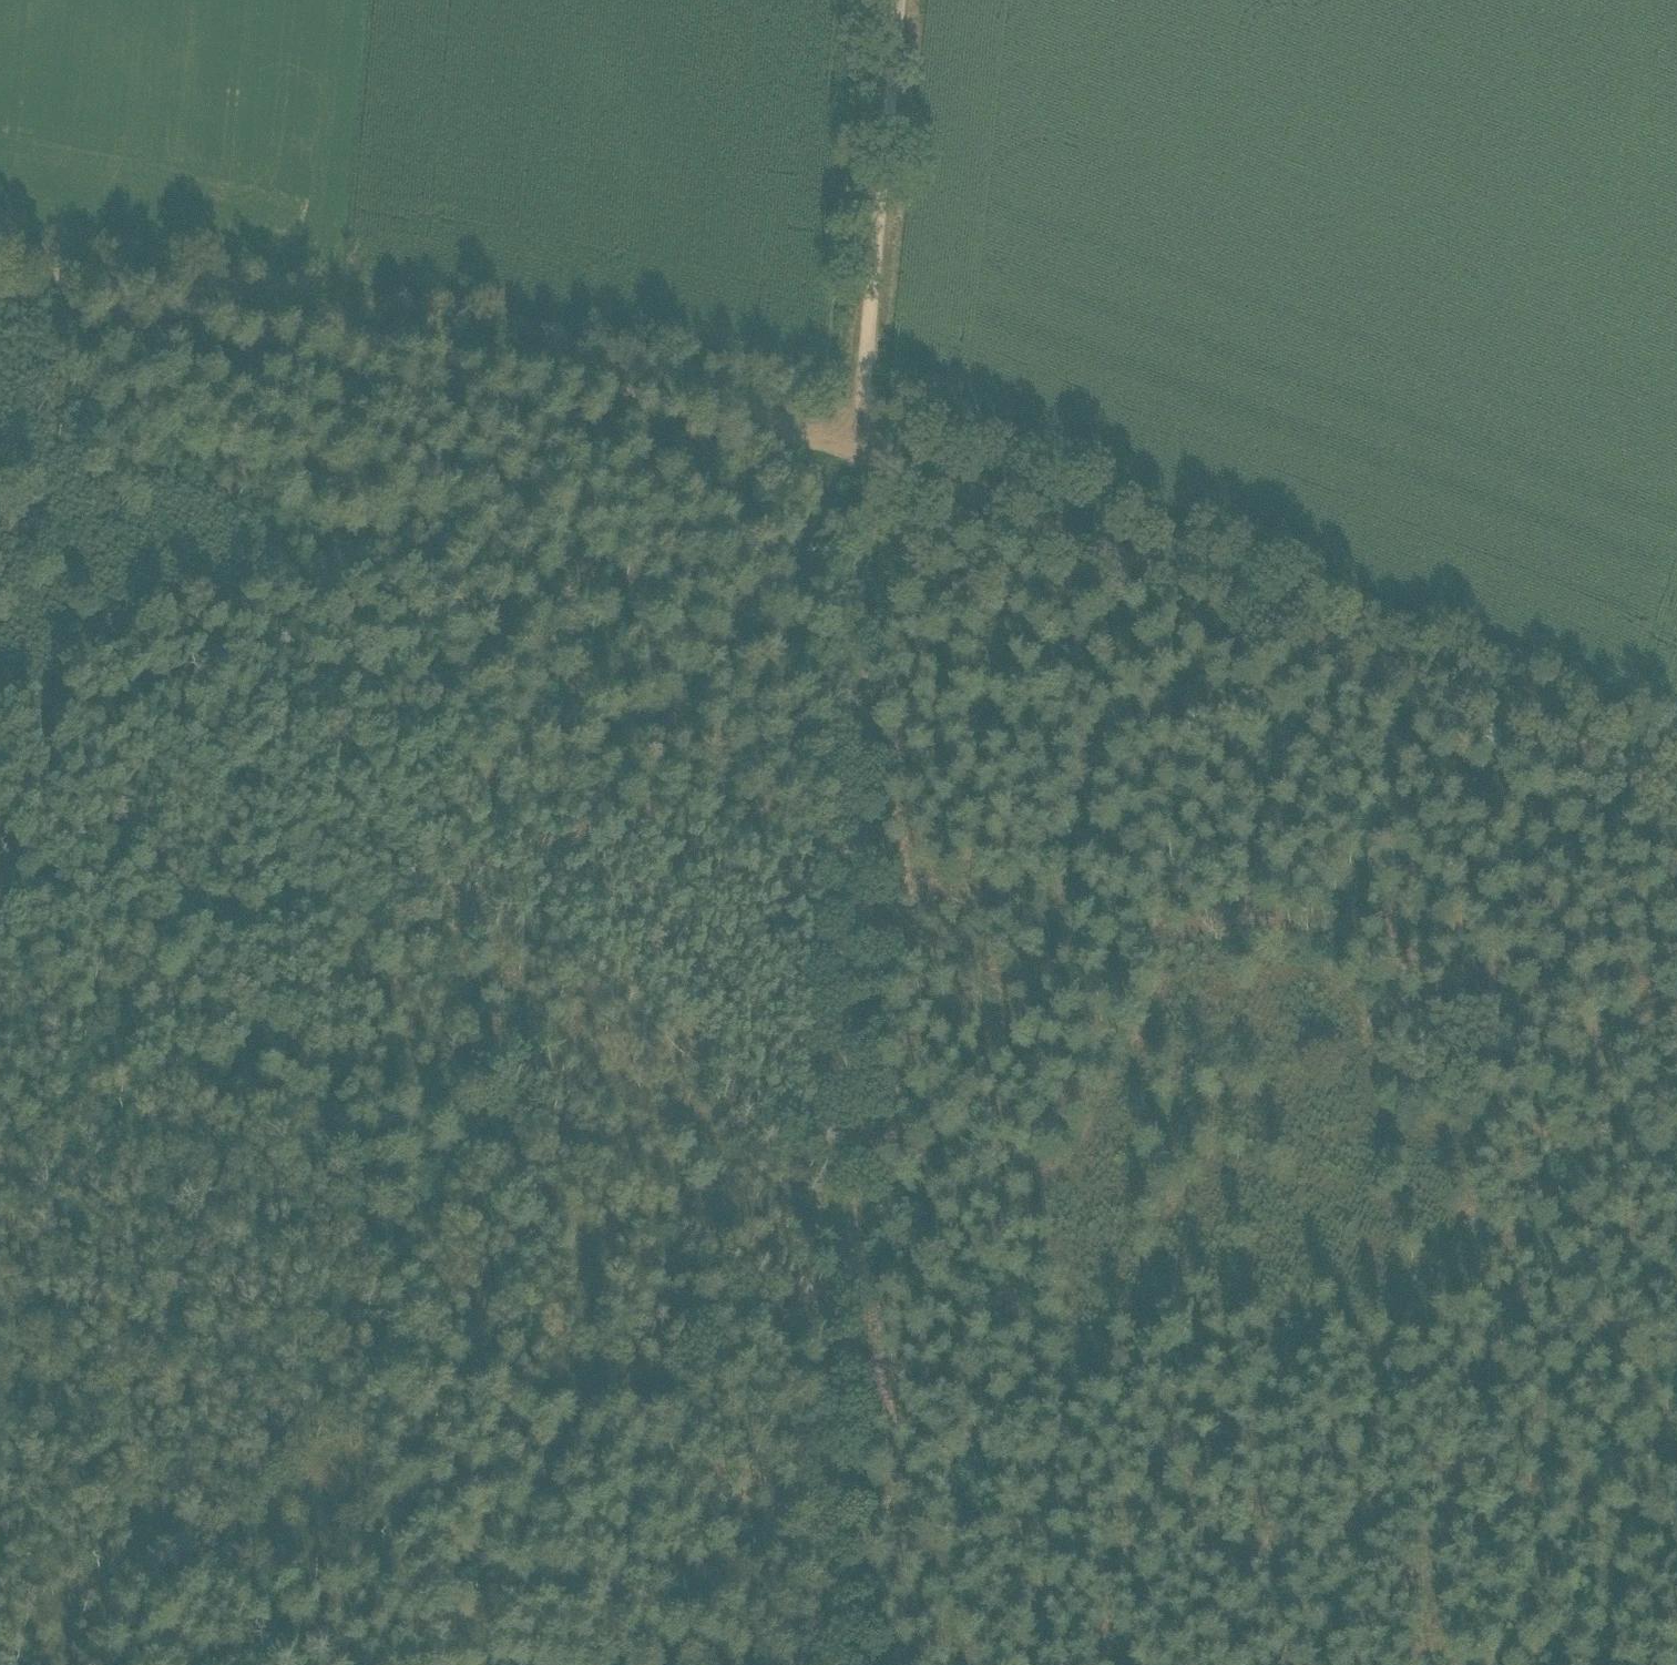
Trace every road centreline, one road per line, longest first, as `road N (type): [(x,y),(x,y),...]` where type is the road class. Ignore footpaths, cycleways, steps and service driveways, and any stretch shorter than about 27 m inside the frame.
road 1 (track): [(1676,800),(1576,739),(853,444),(666,412),(0,264)]
road 2 (unclassified): [(853,444),(896,0)]

